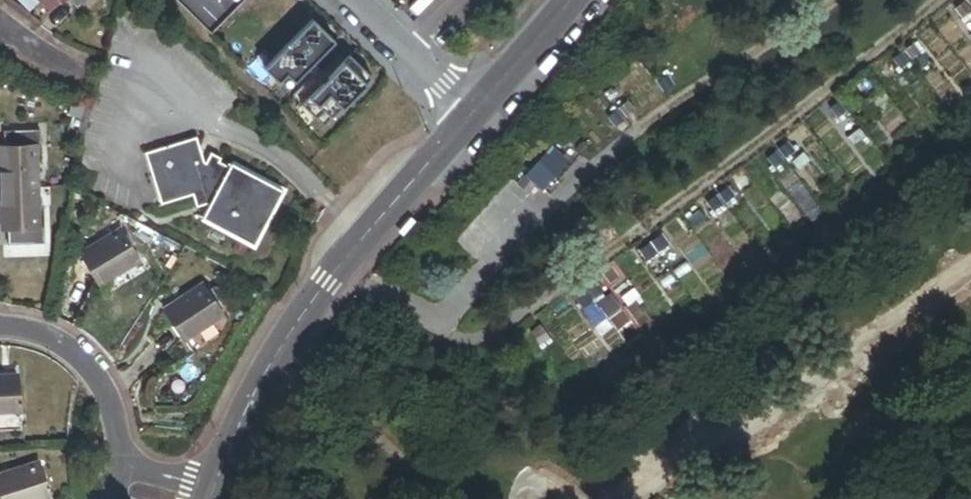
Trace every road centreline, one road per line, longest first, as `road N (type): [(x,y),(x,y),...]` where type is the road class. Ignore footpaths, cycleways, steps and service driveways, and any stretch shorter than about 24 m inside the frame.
road 1 (residential): [(473,115),(340,266),(274,355),(215,484)]
road 2 (residential): [(0,330),(54,347),(97,383),(122,431),(123,462)]
road 3 (residential): [(569,0),(473,115)]

